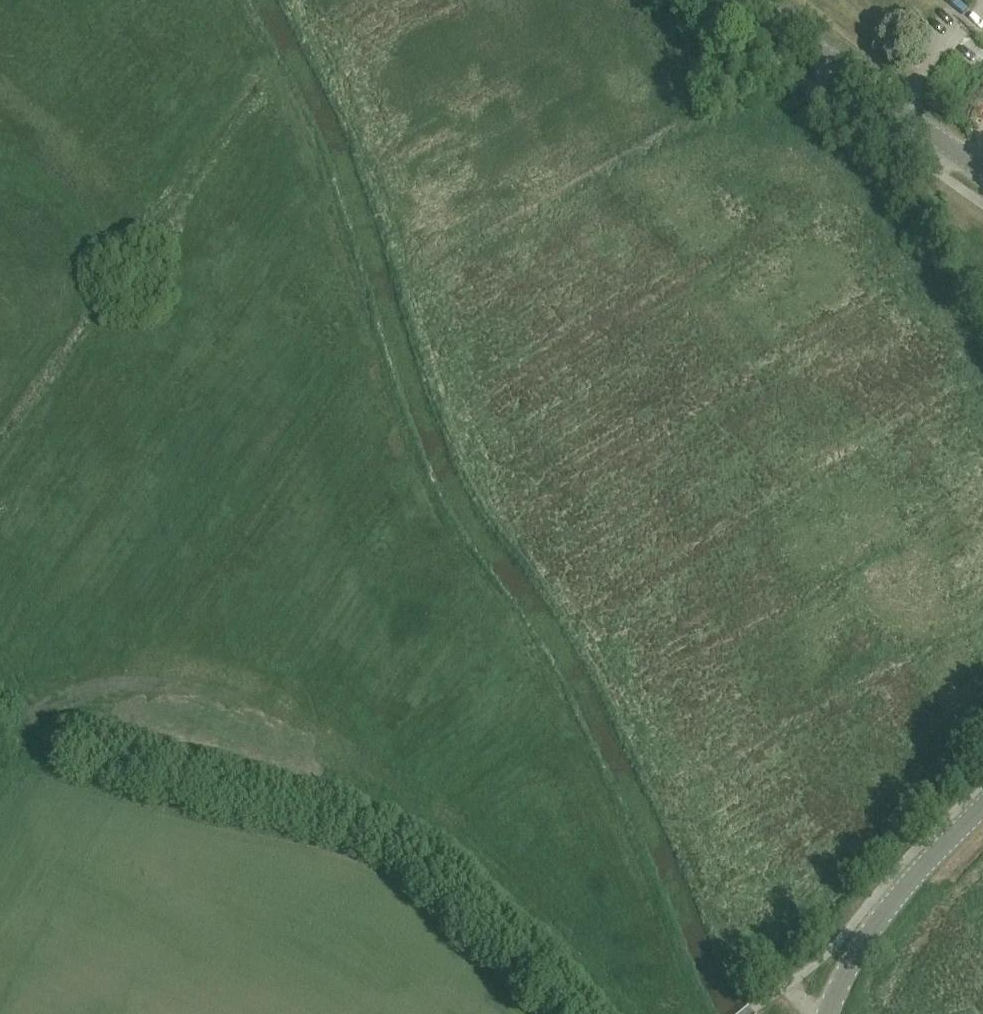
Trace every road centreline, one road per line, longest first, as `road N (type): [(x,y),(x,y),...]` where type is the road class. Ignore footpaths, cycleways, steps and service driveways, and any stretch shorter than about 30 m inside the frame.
road 1 (secondary): [(982,169),(753,0)]
road 2 (secondary): [(827,1013),(890,901),(982,806)]

